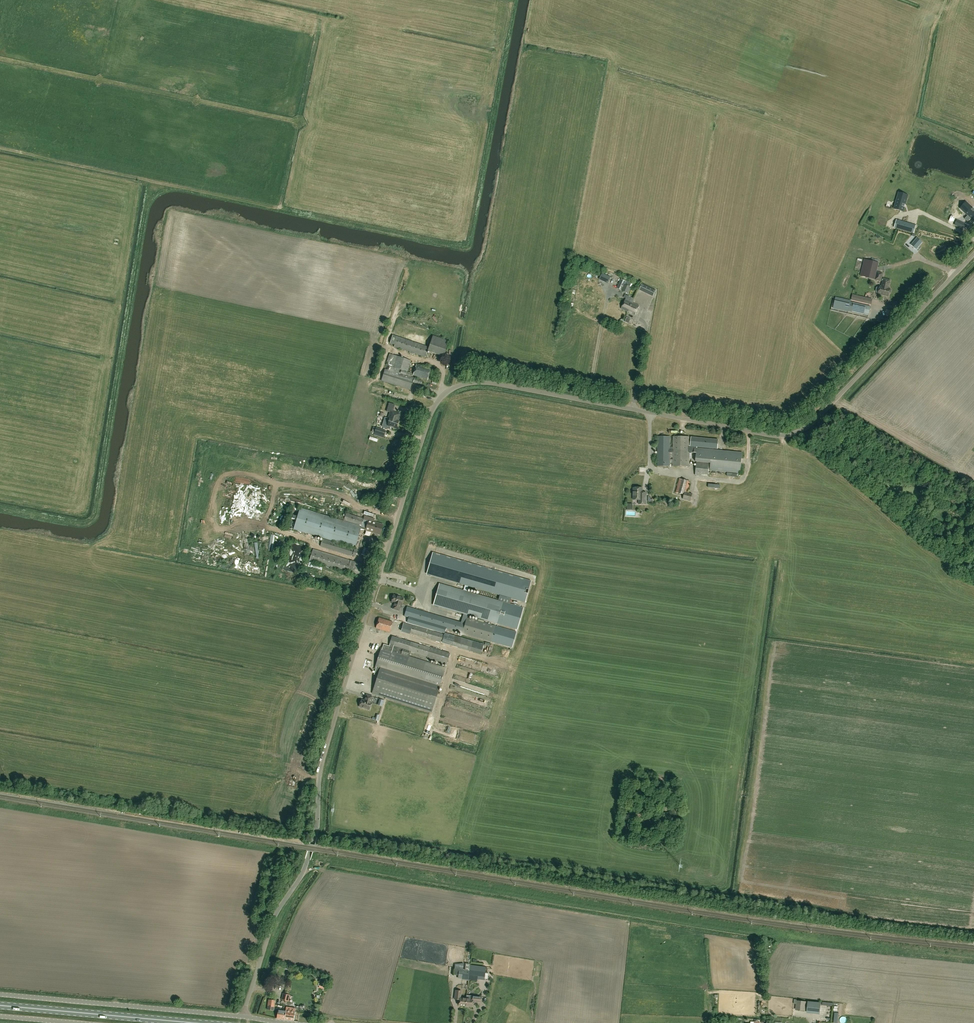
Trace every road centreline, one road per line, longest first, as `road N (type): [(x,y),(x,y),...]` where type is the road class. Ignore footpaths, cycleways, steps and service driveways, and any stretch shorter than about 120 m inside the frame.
road 1 (unclassified): [(243,1016),(275,917),(305,867),(322,762),(438,401),(459,386),(499,384),(772,436),(797,433),(973,254)]
road 2 (unclassified): [(243,1016),(0,995)]
road 3 (primary): [(192,1022),(0,1005)]

